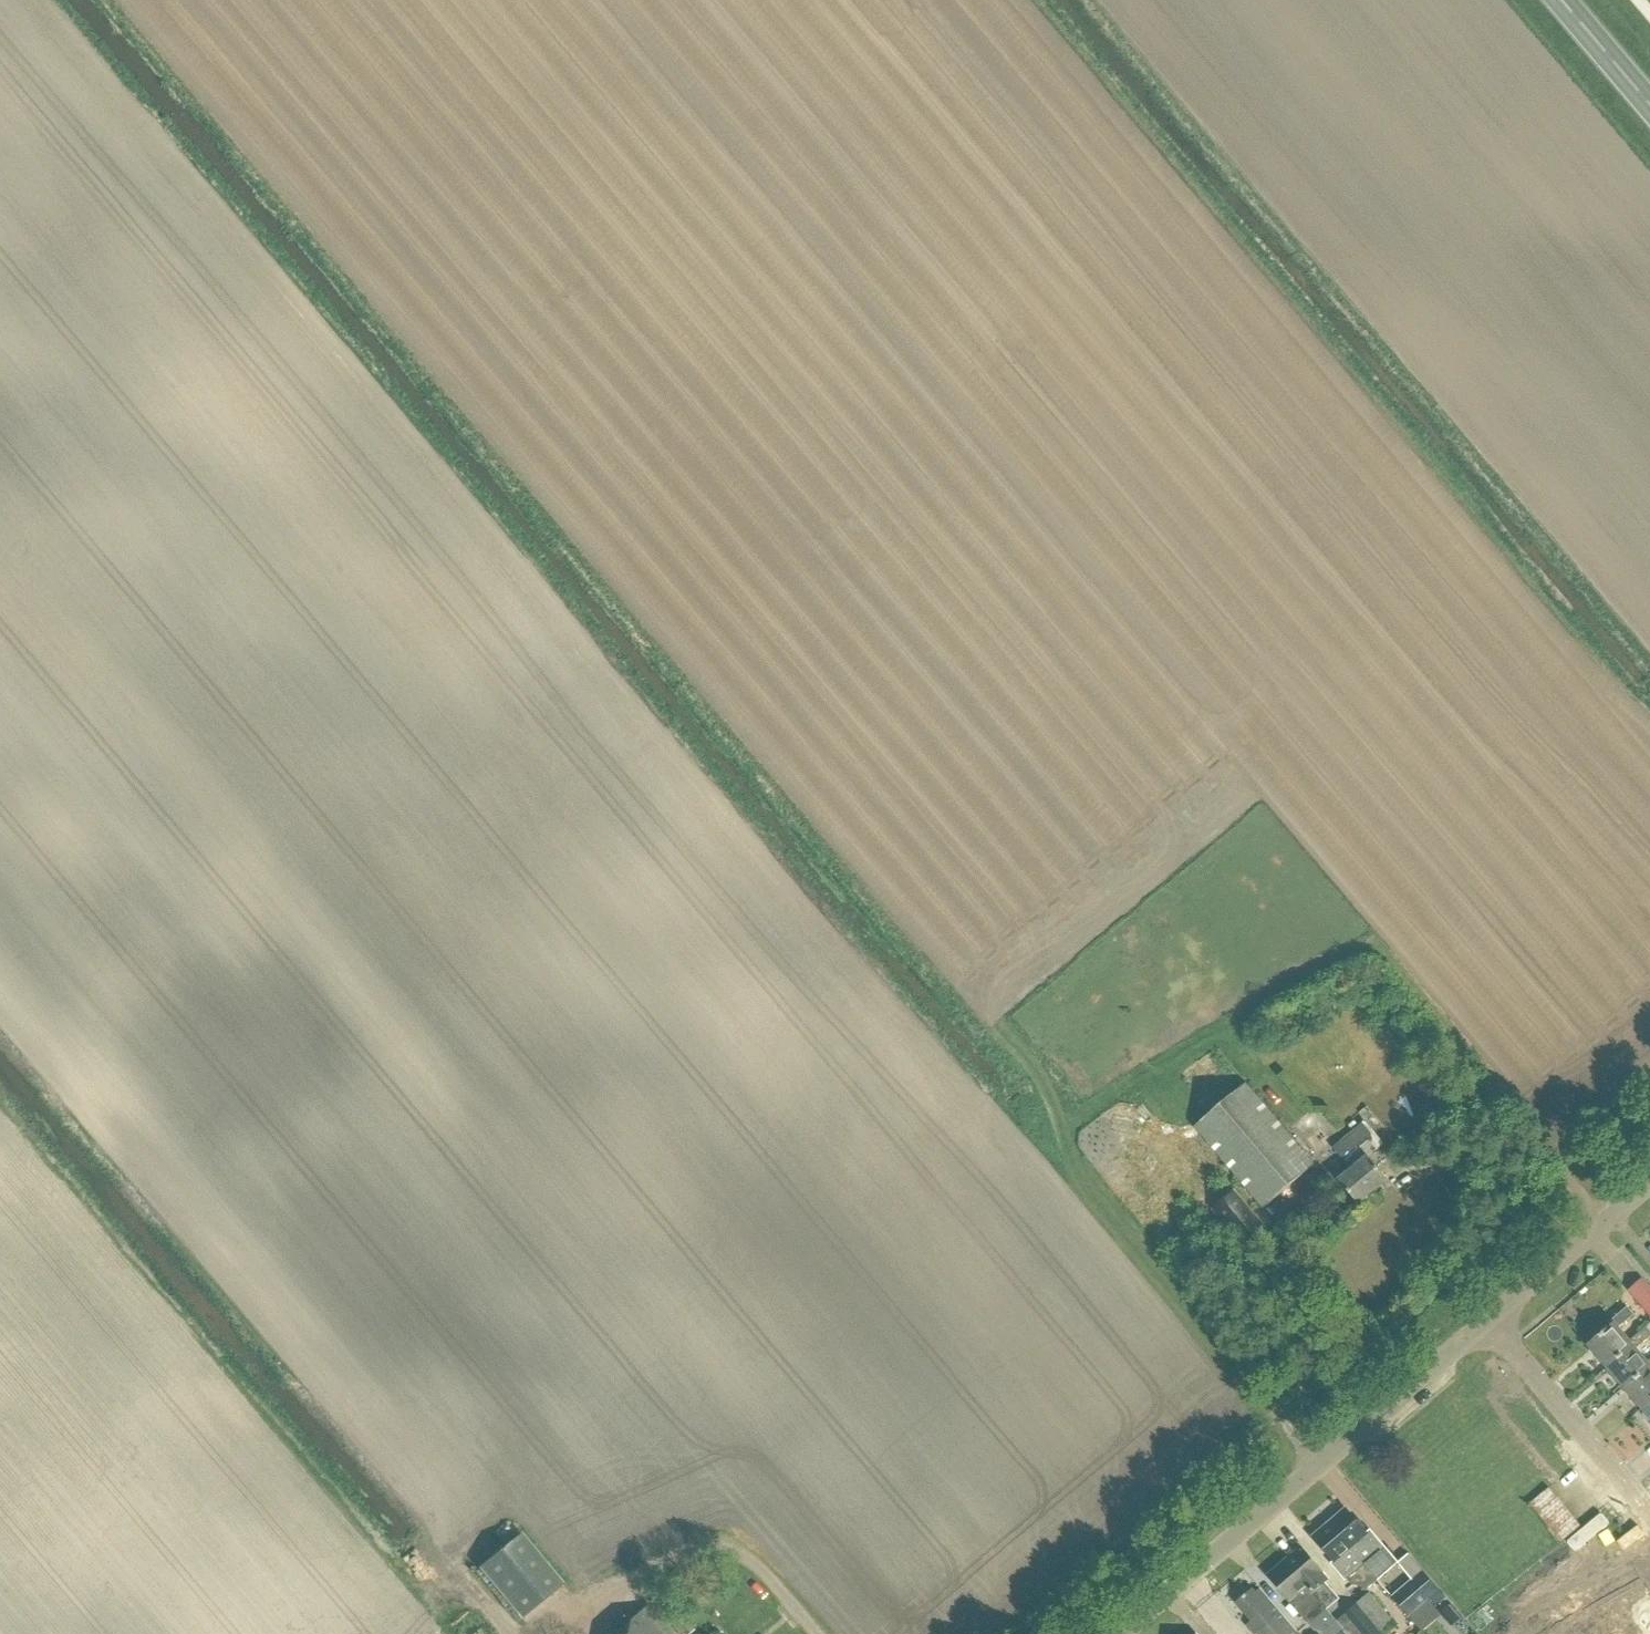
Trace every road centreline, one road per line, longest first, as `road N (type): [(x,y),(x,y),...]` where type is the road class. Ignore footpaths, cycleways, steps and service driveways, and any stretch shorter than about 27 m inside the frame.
road 1 (residential): [(1117,1633),(1486,1319)]
road 2 (residential): [(1649,1512),(1486,1319)]
road 3 (residential): [(1486,1319),(1649,1181)]
road 4 (primary): [(1649,106),(1560,0)]

